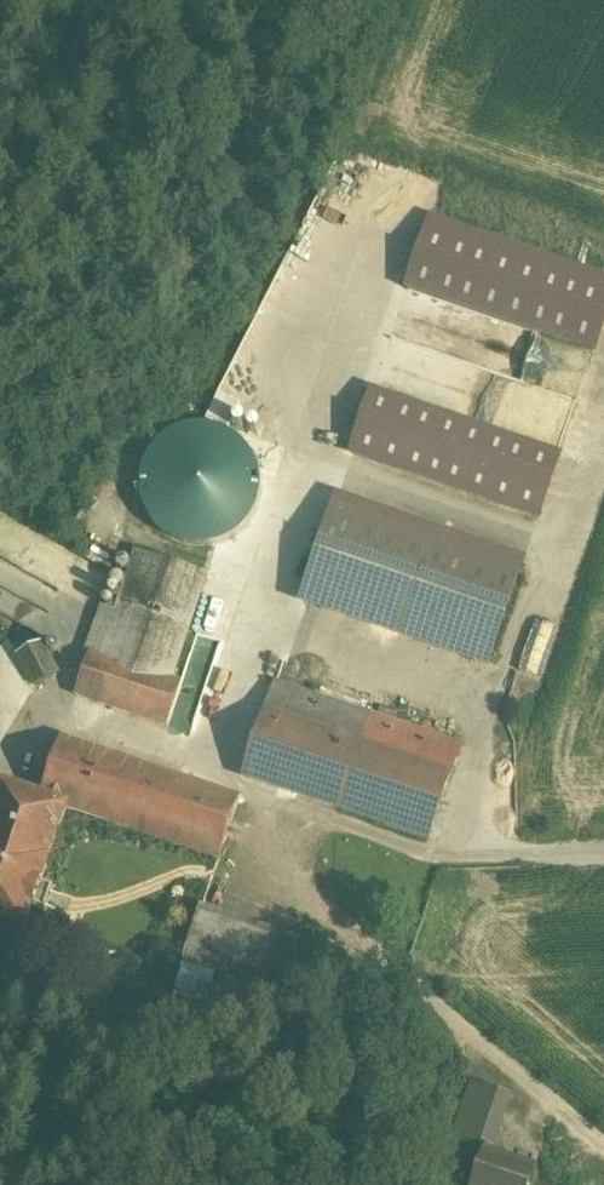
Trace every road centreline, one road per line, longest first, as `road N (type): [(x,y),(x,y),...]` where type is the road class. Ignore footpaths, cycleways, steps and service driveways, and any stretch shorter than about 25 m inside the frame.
road 1 (track): [(603,1143),(309,903)]

